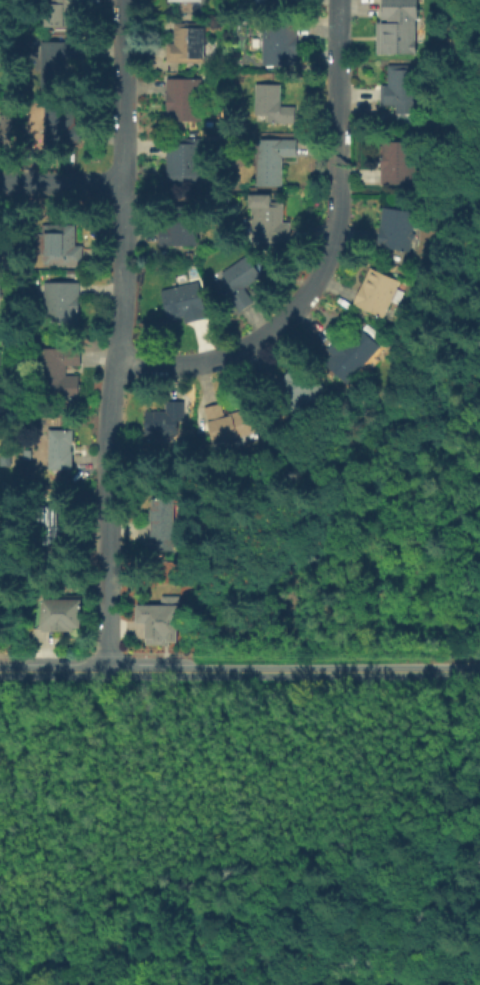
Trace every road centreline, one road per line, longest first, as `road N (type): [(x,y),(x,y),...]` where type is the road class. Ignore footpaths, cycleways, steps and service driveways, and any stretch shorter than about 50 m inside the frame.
road 1 (residential): [(123,0),(108,674)]
road 2 (residential): [(120,357),(174,363),(243,346),(293,313),(324,272),(339,213),(339,0)]
road 3 (tertiary): [(440,673),(0,674)]
road 4 (residential): [(122,182),(0,181)]

